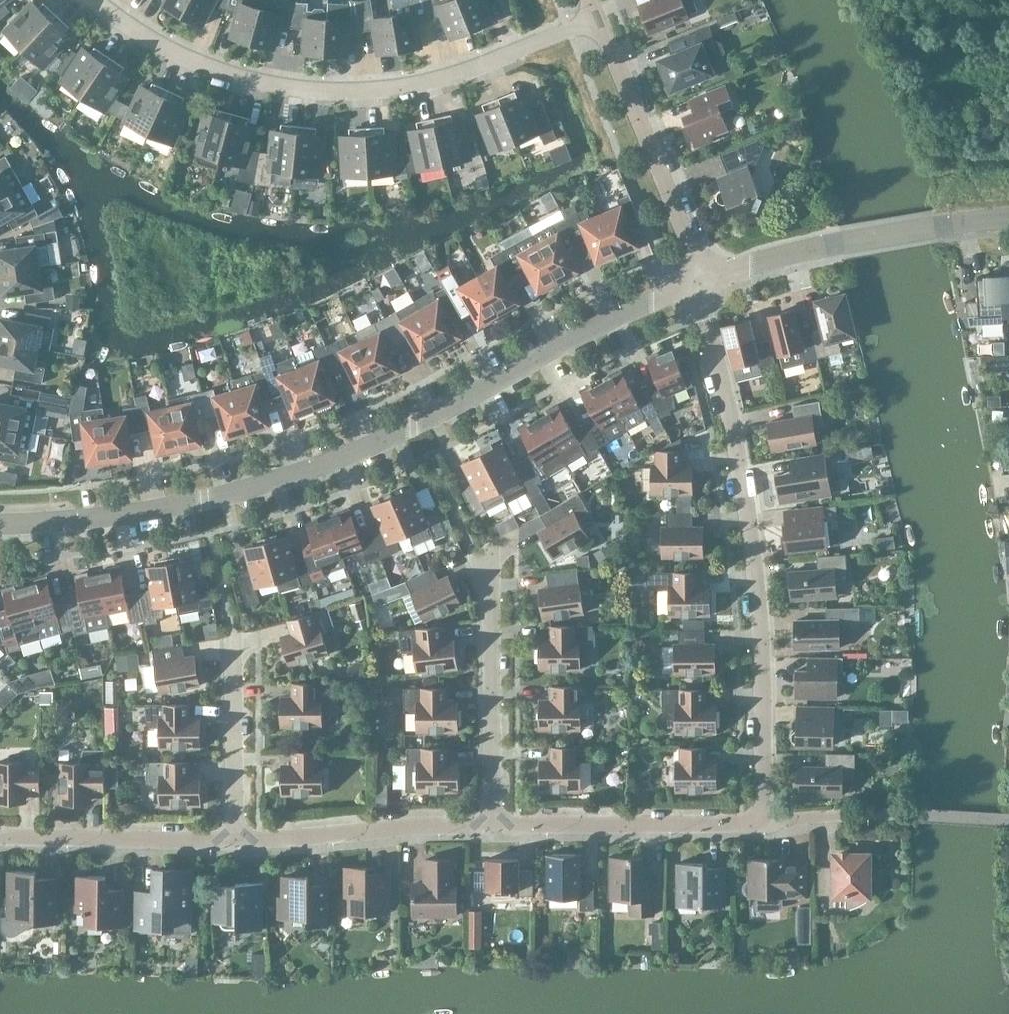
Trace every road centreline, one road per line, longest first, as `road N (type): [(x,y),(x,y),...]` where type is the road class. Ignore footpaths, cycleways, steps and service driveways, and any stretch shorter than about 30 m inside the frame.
road 1 (residential): [(0,528),(143,514),(280,482),(401,435),(621,314),(699,281)]
road 2 (residential): [(763,825),(763,627),(749,510),(699,281)]
road 3 (residential): [(599,23),(422,87),(345,96),(263,86),(177,63),(91,0)]
road 4 (residential): [(699,281),(826,246),(1008,222)]
road 5 (residential): [(699,281),(692,247),(599,23)]
road 6 (residential): [(763,825),(494,824)]
road 7 (residential): [(494,824),(235,845)]
road 8 (residential): [(494,824),(494,568)]
road 9 (residential): [(1008,820),(898,812),(763,825)]
road 10 (residential): [(235,845),(0,839)]
road 11 (residential): [(235,845),(236,653)]

